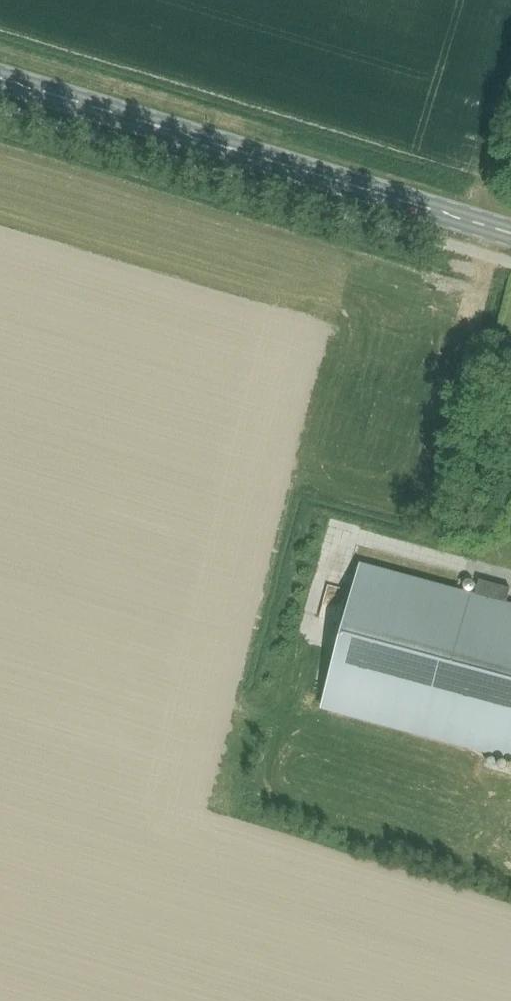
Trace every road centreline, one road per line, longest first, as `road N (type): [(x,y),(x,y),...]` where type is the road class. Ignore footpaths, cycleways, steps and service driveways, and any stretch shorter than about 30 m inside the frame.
road 1 (secondary): [(510,234),(0,79)]

